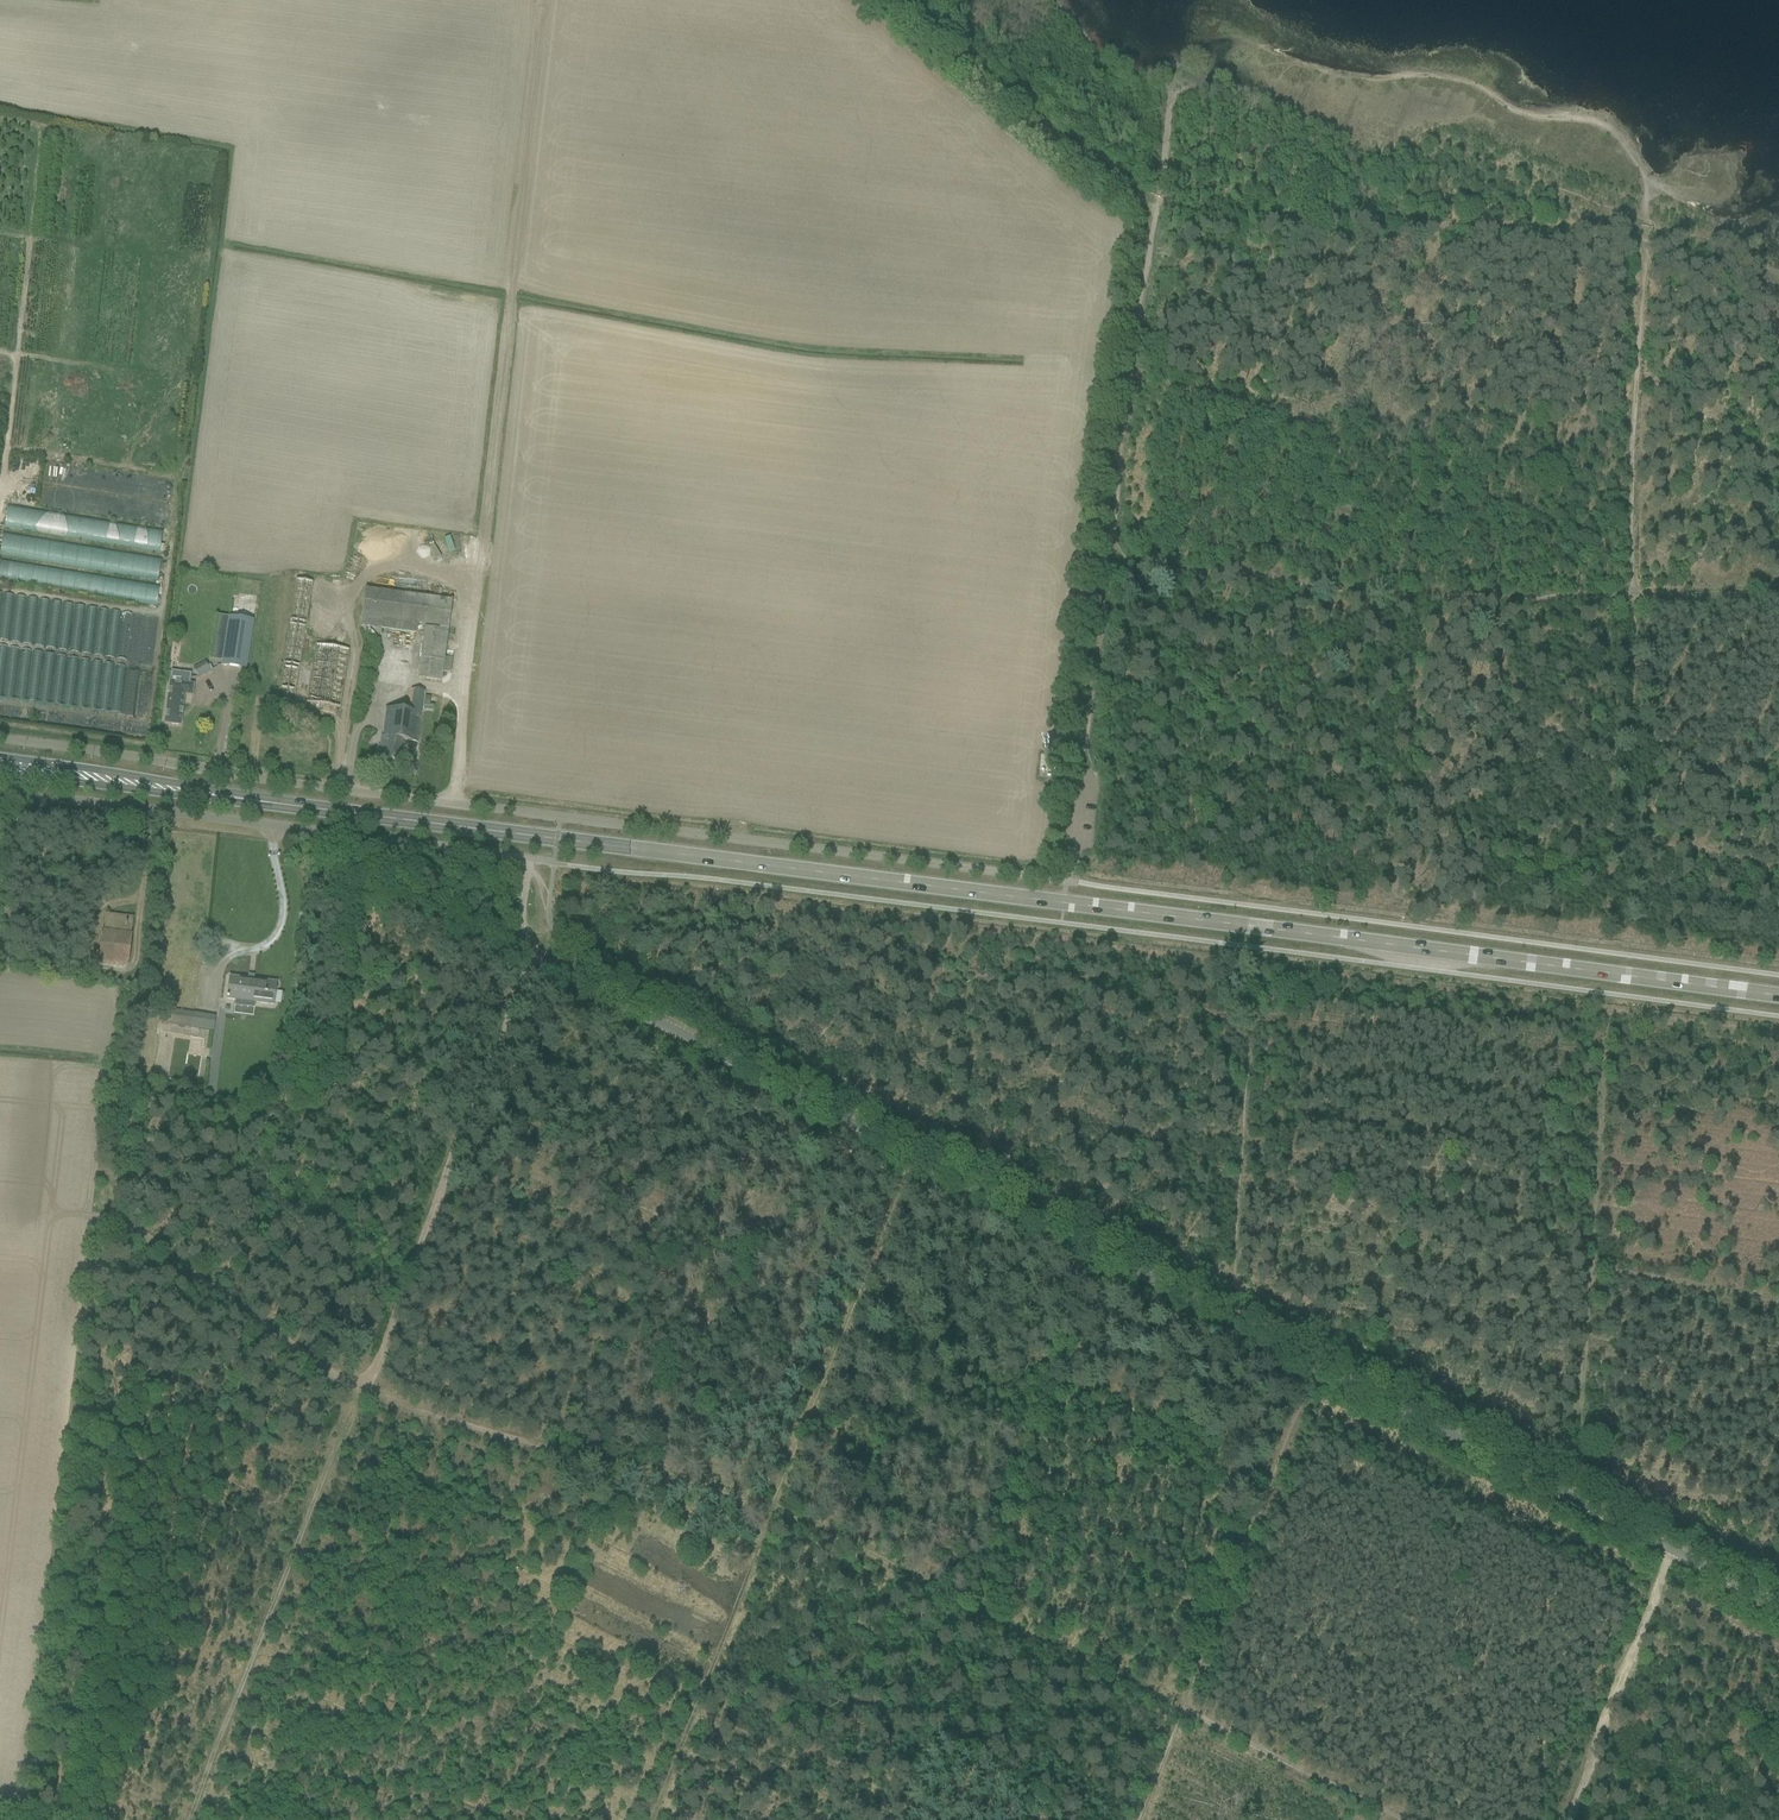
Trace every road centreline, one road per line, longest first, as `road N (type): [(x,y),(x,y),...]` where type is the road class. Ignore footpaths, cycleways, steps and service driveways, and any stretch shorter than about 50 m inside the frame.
road 1 (primary): [(1778,986),(557,841),(0,765)]
road 2 (unclassified): [(1778,1605),(537,961)]
road 3 (track): [(1181,1712),(773,1517),(361,1392),(111,1205)]
road 4 (unclassified): [(1078,883),(396,799),(0,740)]
road 5 (unclassified): [(553,865),(0,791)]
road 6 (track): [(1110,559),(1389,595),(1540,601),(1633,595)]
road 7 (track): [(361,1392),(193,1819)]
road 8 (track): [(1633,595),(1631,452),(1656,187)]
road 9 (track): [(1604,1061),(1566,1459)]
road 10 (track): [(1311,1362),(1181,1712)]
road 11 (track): [(1110,559),(1152,213)]
road 12 (track): [(1152,213),(896,0)]
road 13 (track): [(1071,882),(1110,559)]
road 14 (track): [(1567,1819),(1684,1522)]
road 15 (track): [(1181,1712),(1412,1819)]
road 16 (track): [(1778,1301),(1585,1268)]
road 17 (track): [(1616,948),(1638,755)]
road 18 (track): [(1638,755),(1633,595)]
road 19 (track): [(1633,595),(1778,590)]
road 20 (track): [(1152,213),(1165,79)]

